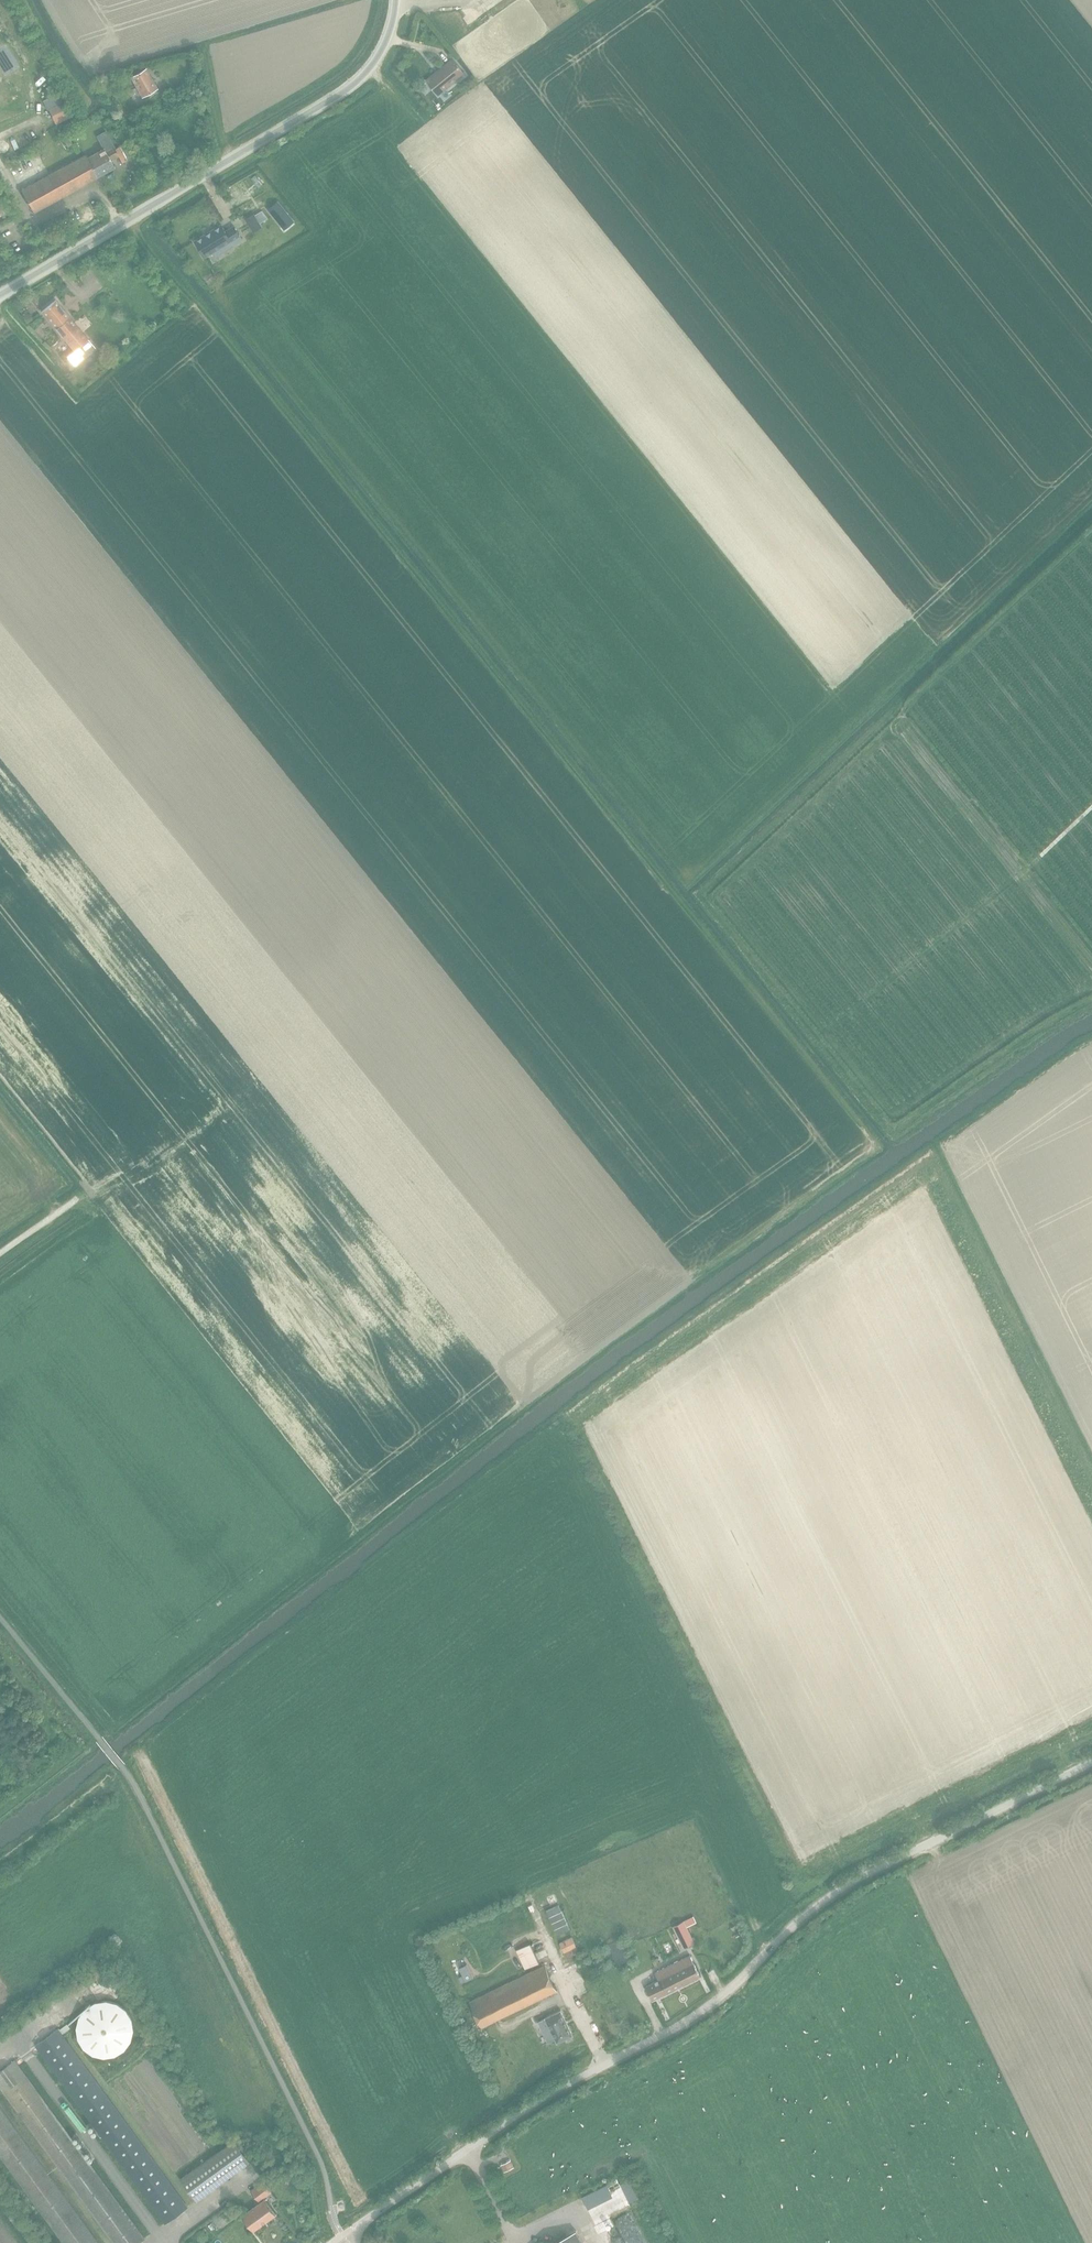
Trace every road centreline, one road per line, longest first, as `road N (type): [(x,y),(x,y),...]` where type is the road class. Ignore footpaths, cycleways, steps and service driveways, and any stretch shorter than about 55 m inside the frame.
road 1 (unclassified): [(342,2237),(521,2112),(697,2015),(825,1899),(1091,1761)]
road 2 (unclassified): [(0,295),(357,79),(392,29),(395,0)]

